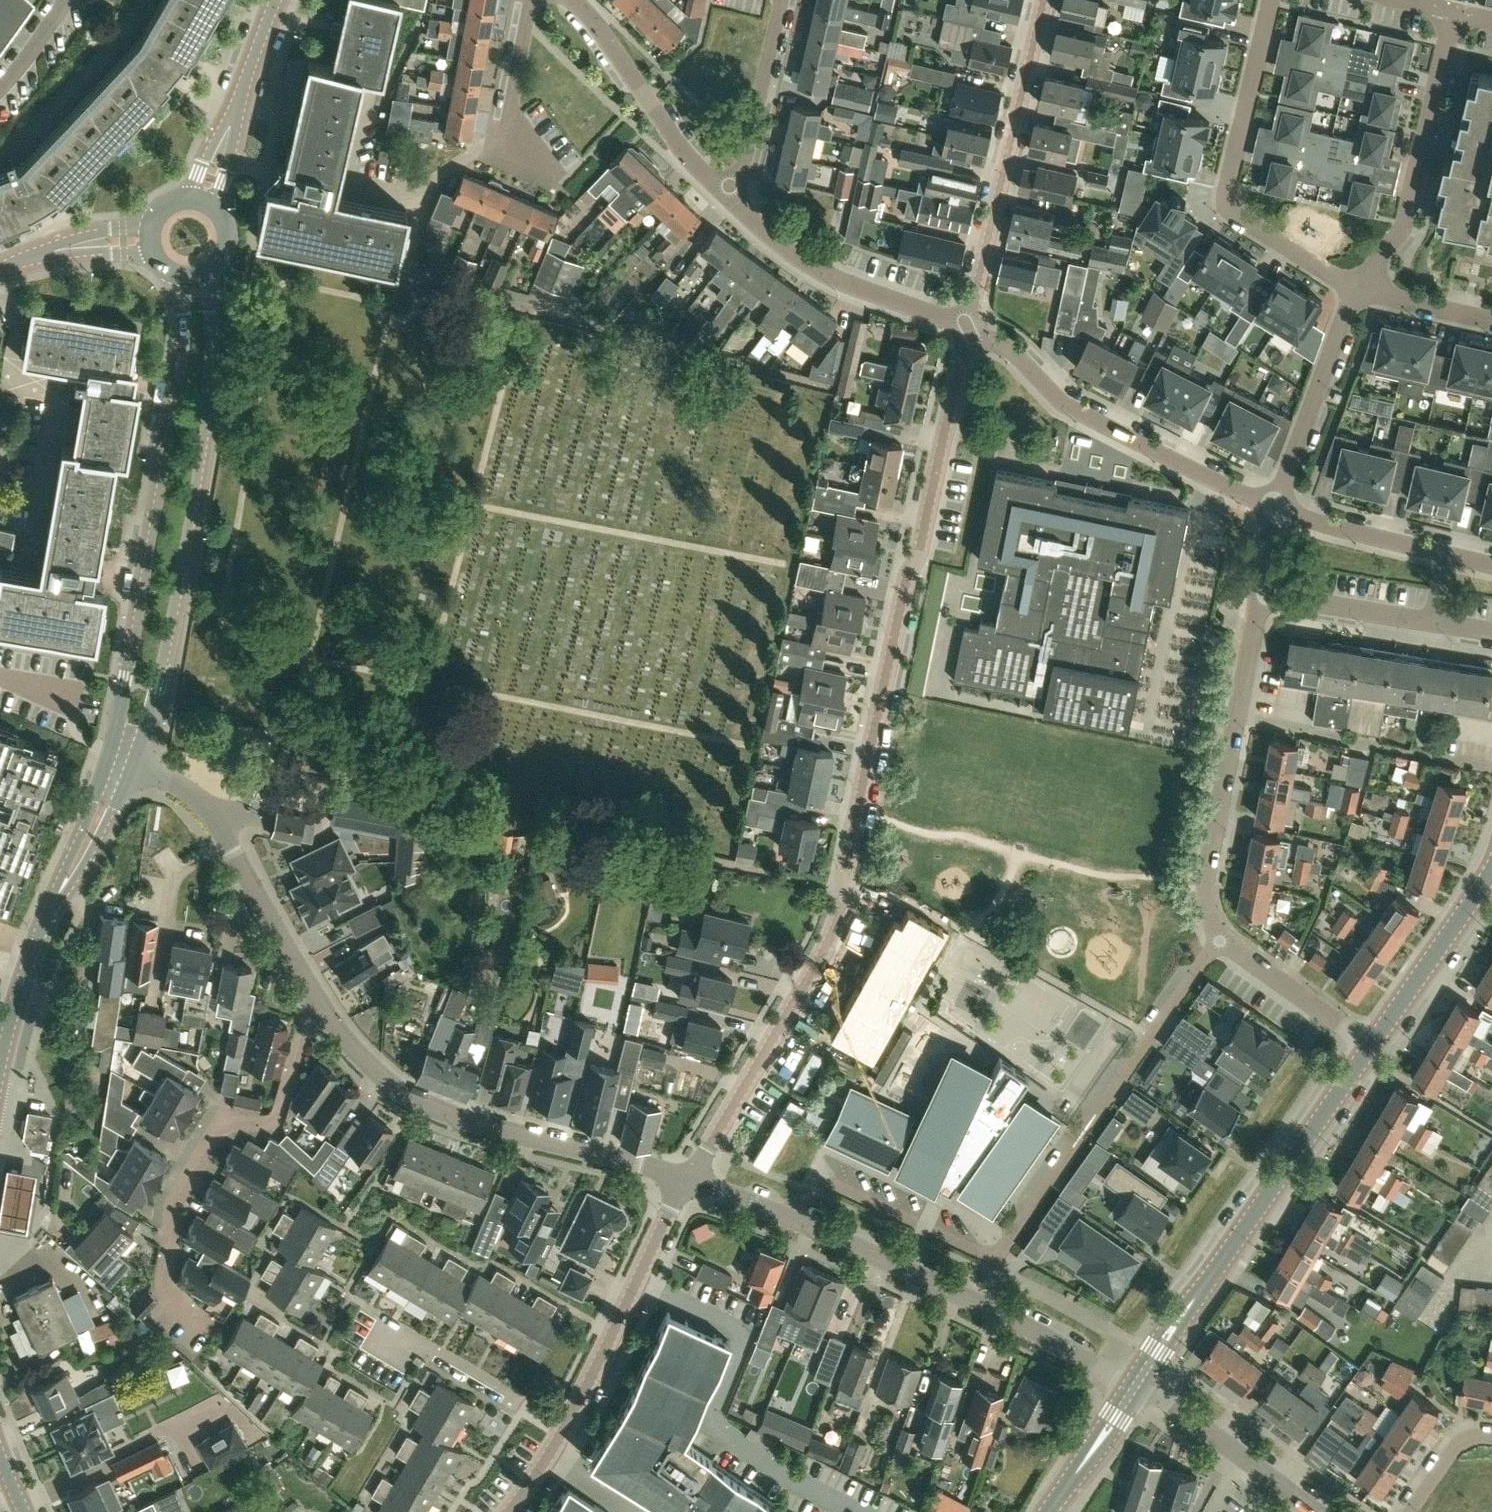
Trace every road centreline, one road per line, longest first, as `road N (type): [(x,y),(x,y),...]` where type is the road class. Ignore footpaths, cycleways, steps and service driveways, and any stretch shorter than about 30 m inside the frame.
road 1 (residential): [(687,1179),(833,934),(907,577),(920,550),(969,325)]
road 2 (residential): [(1374,1047),(1220,938),(1206,906),(1262,594)]
road 3 (tertiary): [(133,772),(176,622),(211,391),(205,276)]
road 4 (tertiary): [(182,278),(186,323),(169,459),(109,766)]
road 5 (residential): [(1135,1386),(901,1268),(687,1179)]
road 6 (residential): [(687,1179),(500,1135),(410,1103),(309,998)]
road 7 (unclassified): [(196,1332),(166,1288),(175,1194),(225,1120),(278,1127),(309,998)]
road 8 (secondary): [(1135,1386),(1374,1047)]
road 9 (residential): [(1377,268),(1288,240),(1231,202),(1268,0)]
road 10 (residential): [(1273,510),(1068,408),(1010,348),(969,325)]
road 11 (residential): [(1045,0),(969,325)]
road 12 (residential): [(309,998),(221,823),(189,795),(133,772)]
road 13 (residential): [(565,1435),(687,1179)]
road 14 (unclassified): [(1454,12),(1402,248),(1377,268)]
road 15 (unclassified): [(969,325),(819,267),(735,200)]
road 16 (residential): [(1273,510),(1357,294),(1377,268)]
road 17 (residential): [(735,200),(690,162),(571,0)]
road 18 (residential): [(1313,1511),(1135,1386)]
road 19 (tertiary): [(202,202),(276,0)]
road 20 (secondary): [(1374,1047),(1491,867)]
road 21 (residential): [(565,1435),(375,1338)]
road 22 (residential): [(0,154),(46,120),(143,0)]
road 23 (residential): [(735,200),(778,0)]
road 24 (residential): [(504,137),(430,184),(411,279)]
road 25 (residential): [(1443,553),(1273,510)]
road 26 (residential): [(1262,594),(1430,623)]
road 27 (tertiary): [(47,919),(133,772)]
road 28 (tertiary): [(109,766),(47,919)]
road 29 (tertiary): [(0,1076),(47,919)]
road 30 (tertiary): [(0,271),(85,244),(150,241)]
road 31 (secondary): [(1047,1511),(1135,1386)]
road 32 (residential): [(531,0),(504,137)]
road 33 (unclassified): [(1377,268),(1400,297),(1491,317)]

